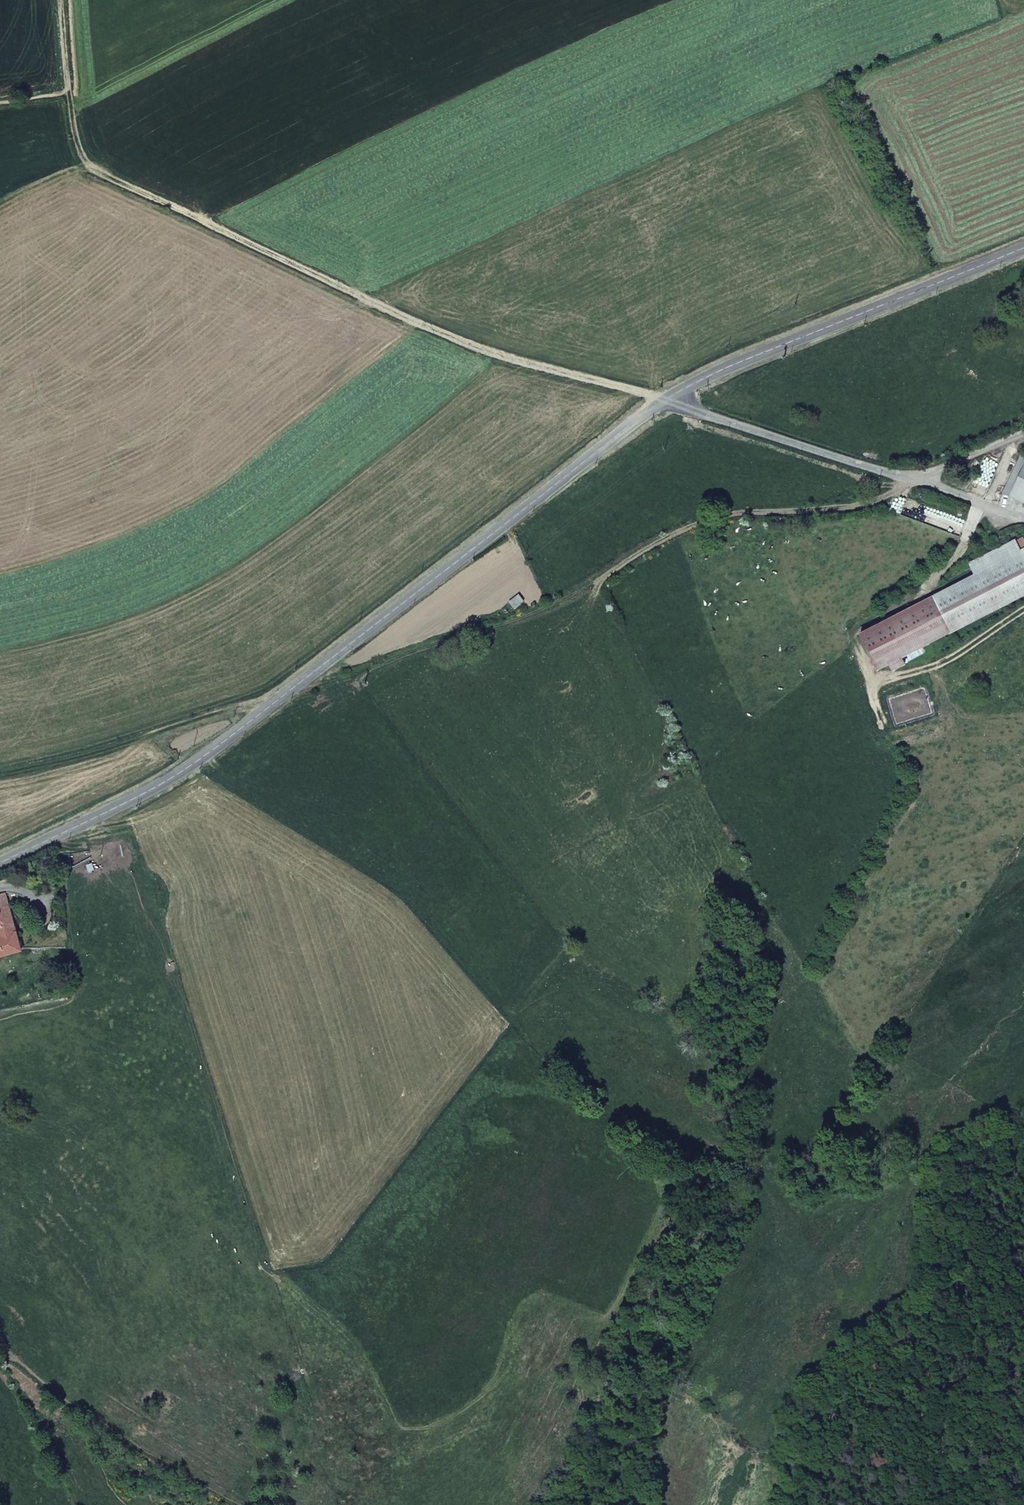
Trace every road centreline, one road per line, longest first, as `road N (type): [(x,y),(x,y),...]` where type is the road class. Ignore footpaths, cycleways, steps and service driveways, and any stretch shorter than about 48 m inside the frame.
road 1 (secondary): [(666,401),(197,762),(0,862)]
road 2 (track): [(66,93),(87,164),(105,177),(462,345),(666,401)]
road 3 (secondary): [(1023,248),(666,401)]
road 4 (unclassified): [(666,401),(905,477),(938,476),(1023,435)]

